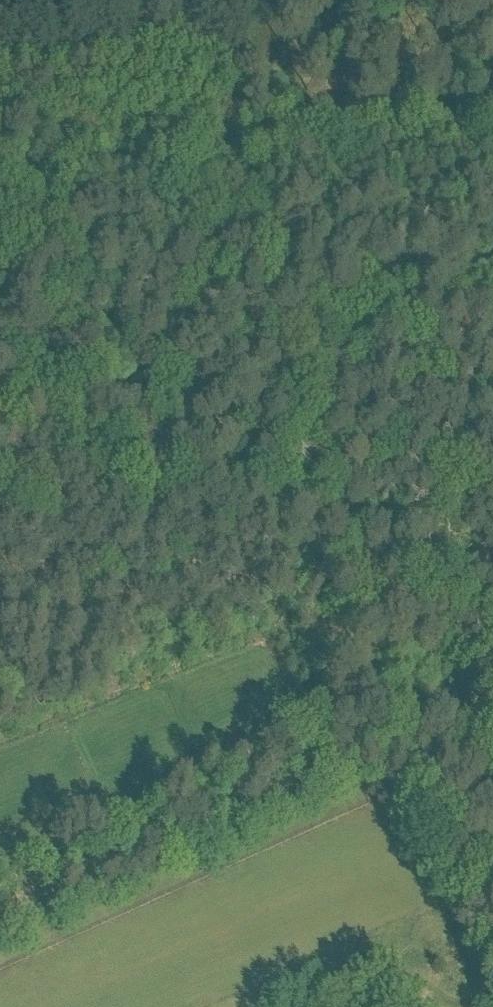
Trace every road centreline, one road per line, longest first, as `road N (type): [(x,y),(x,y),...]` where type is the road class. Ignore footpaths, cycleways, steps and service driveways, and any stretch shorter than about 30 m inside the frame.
road 1 (track): [(492,79),(50,178),(0,200)]

